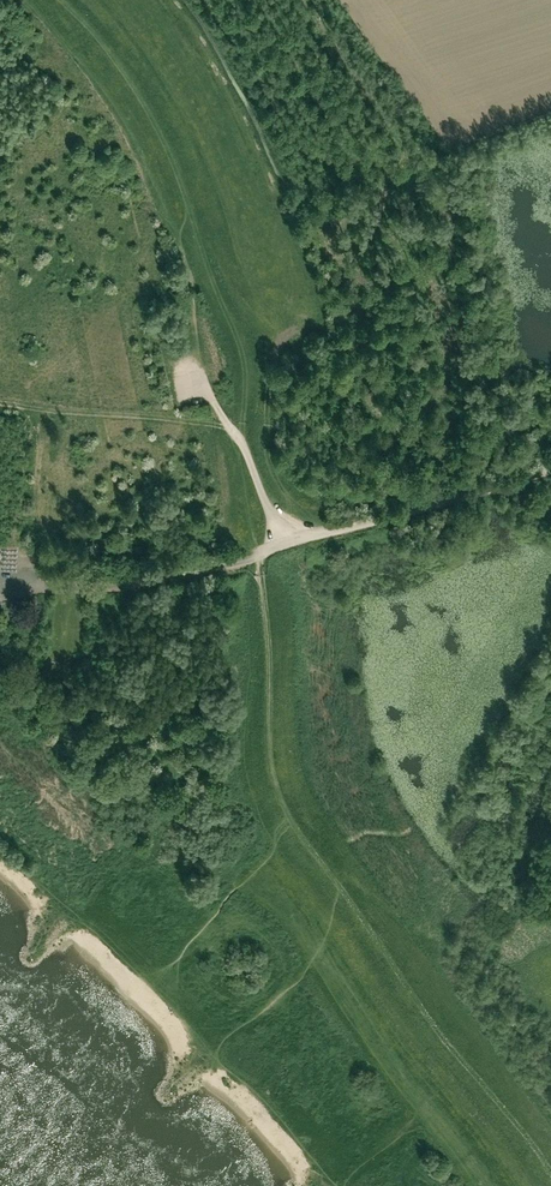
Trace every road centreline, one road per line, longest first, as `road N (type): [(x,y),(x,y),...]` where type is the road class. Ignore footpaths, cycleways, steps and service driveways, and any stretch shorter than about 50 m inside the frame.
road 1 (track): [(268,829),(244,770),(249,669),(242,593),(262,553),(270,754),(284,800),(422,1007),(550,1169)]
road 2 (unclassified): [(283,544),(550,471)]
road 3 (unclassified): [(38,588),(211,570),(283,544)]
road 4 (unclassified): [(283,544),(241,440),(200,372)]

